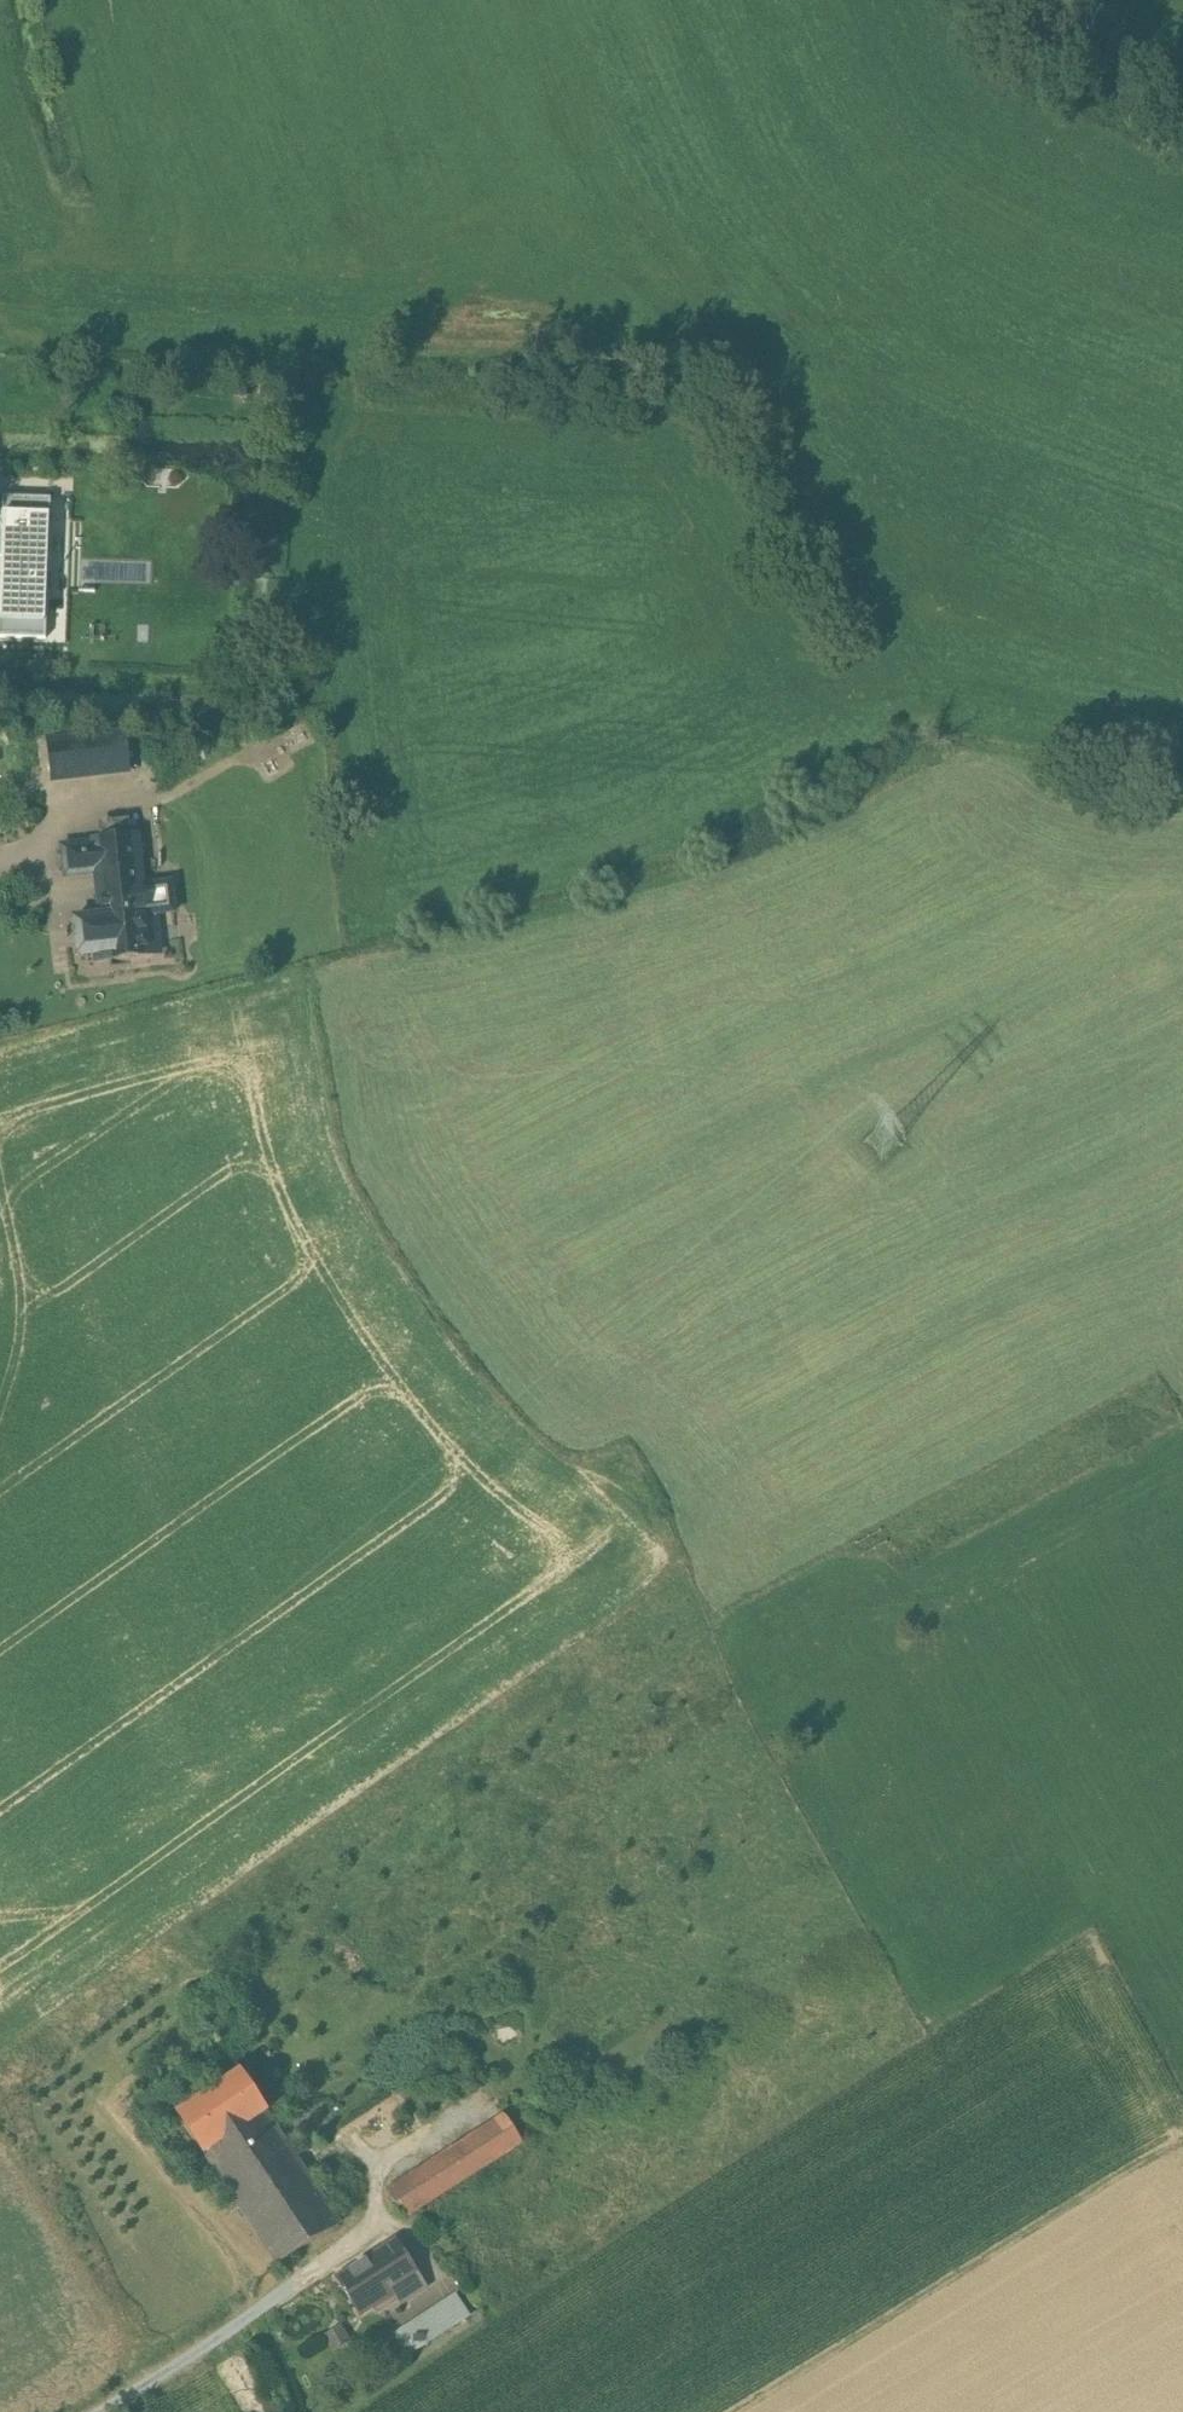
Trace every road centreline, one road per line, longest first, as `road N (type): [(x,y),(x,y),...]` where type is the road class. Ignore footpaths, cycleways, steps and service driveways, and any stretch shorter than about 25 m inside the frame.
road 1 (track): [(1182,110),(1011,21),(1003,0)]

